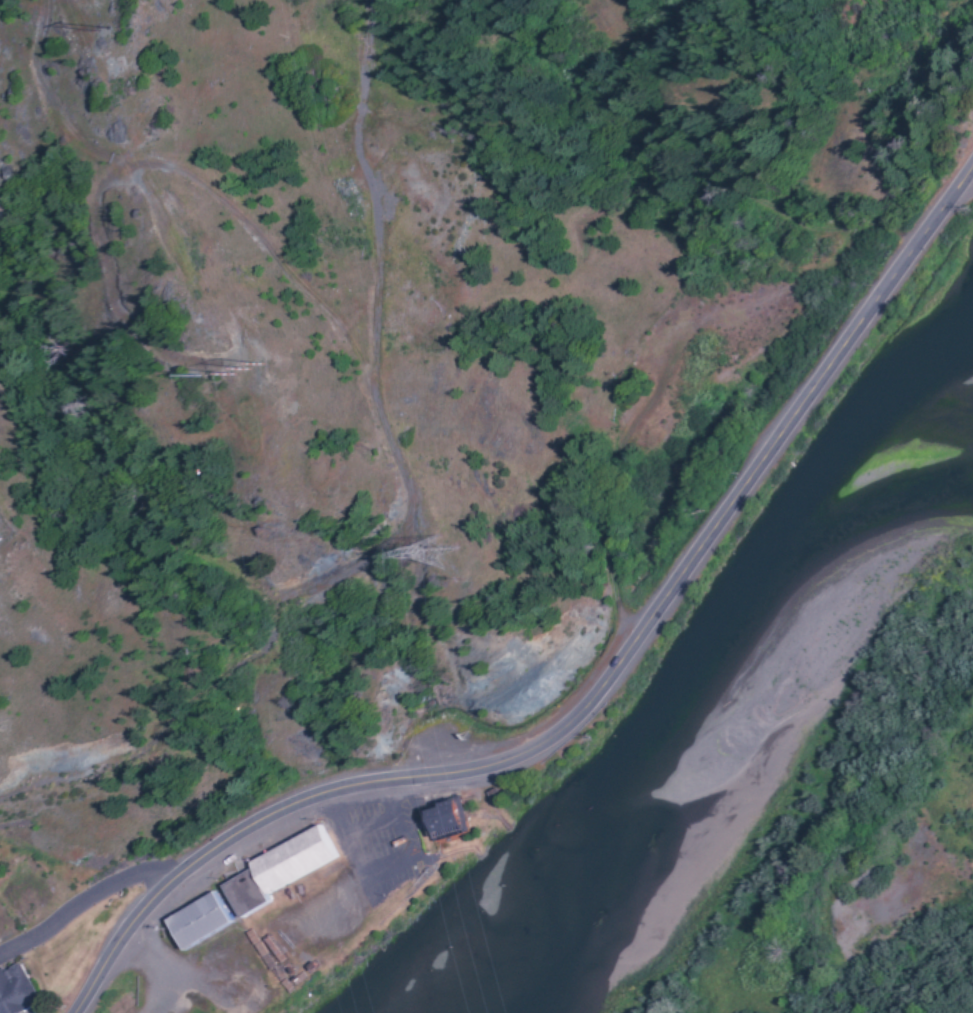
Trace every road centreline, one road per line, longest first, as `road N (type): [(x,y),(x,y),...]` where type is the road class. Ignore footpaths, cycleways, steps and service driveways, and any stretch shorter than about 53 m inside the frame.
road 1 (secondary): [(75,1012),(127,928),(167,883),(249,826),(348,788),(512,761),(562,732),(972,163)]
road 2 (track): [(40,0),(30,69),(64,136),(213,188),(340,333),(418,527),(322,592),(270,608),(265,641),(94,780),(0,803)]
road 3 (residential): [(0,956),(136,876),(167,883)]

